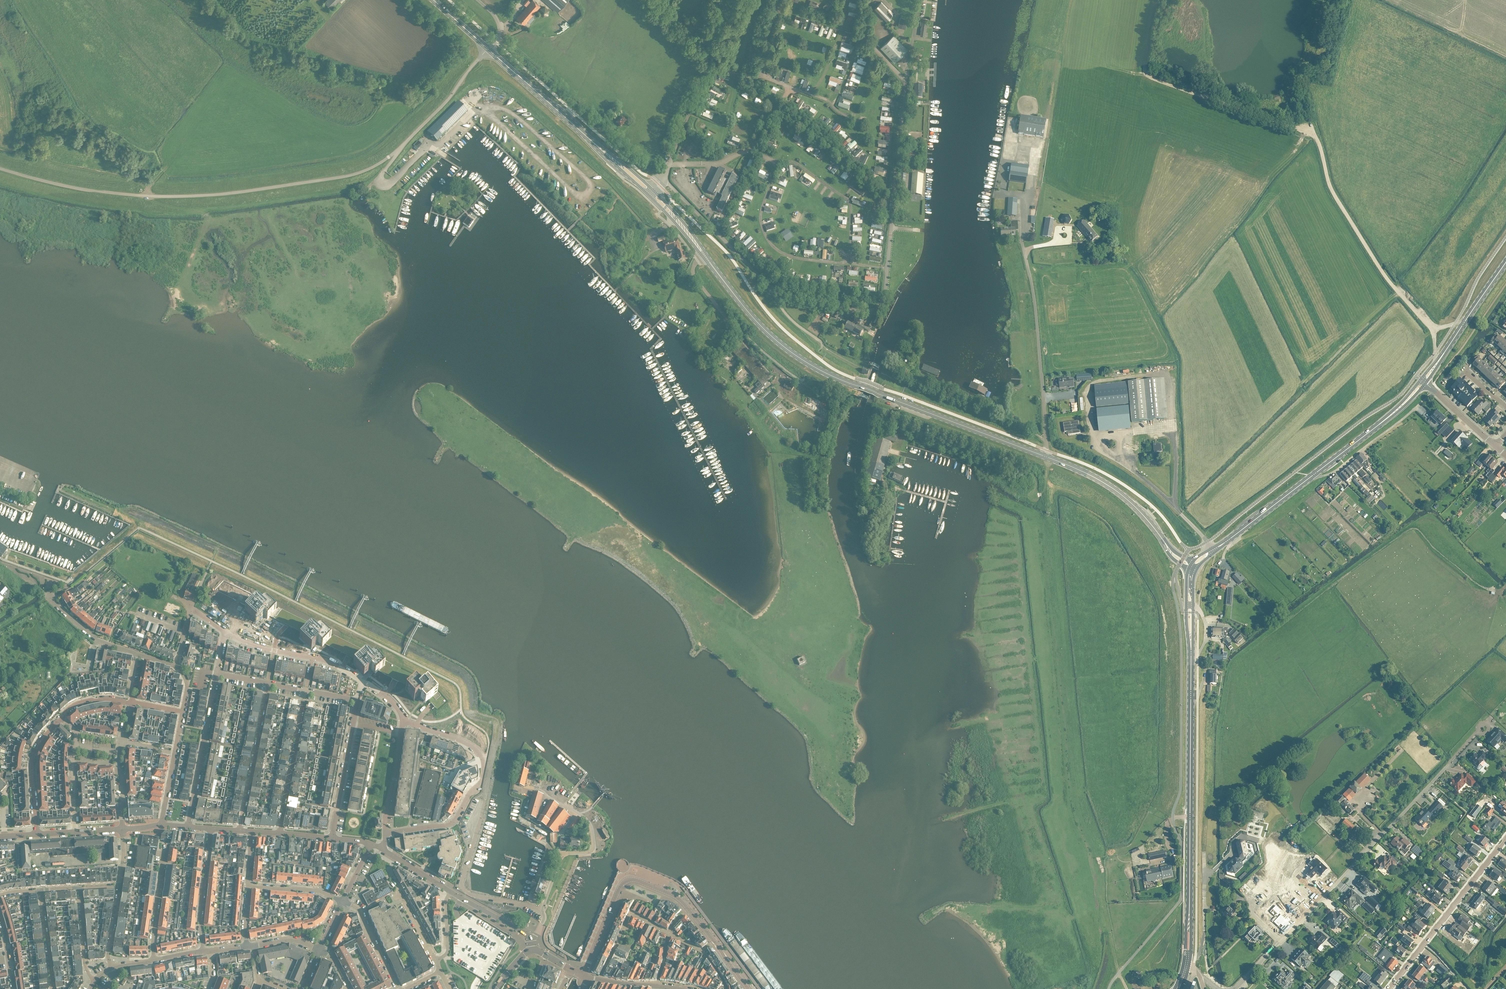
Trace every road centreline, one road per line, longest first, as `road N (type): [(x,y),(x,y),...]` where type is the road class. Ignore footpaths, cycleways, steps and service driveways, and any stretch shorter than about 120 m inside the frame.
road 1 (unclassified): [(652,189),(663,179),(670,184),(775,288),(848,309),(877,308),(885,293),(906,81),(867,38),(869,0)]
road 2 (unclassified): [(488,47),(401,146),(348,175),(147,196),(0,168)]
road 3 (secondary): [(1043,455),(811,365),(766,330),(712,265)]
road 4 (residential): [(1236,988),(1446,767)]
road 5 (unclassified): [(1433,328),(1384,274),(1330,189),(1317,138),(1303,131)]
road 6 (track): [(1154,0),(1149,76),(1303,131)]
road 7 (unclassified): [(386,833),(452,823),(482,778),(482,758),(472,746),(403,720)]
road 8 (residential): [(1388,988),(1505,837)]
road 9 (unclassified): [(485,800),(463,888),(543,909)]
road 10 (tertiary): [(689,909),(674,895),(625,881),(584,974)]
road 11 (secondary): [(1190,817),(1191,648)]
road 12 (residential): [(217,674),(188,826)]
road 13 (secondary): [(1165,542),(1118,492),(1043,455)]
road 14 (unclassified): [(1312,476),(1337,470),(1434,391)]
road 15 (residential): [(239,830),(268,684)]
road 16 (residential): [(306,691),(279,832)]
road 17 (residential): [(332,838),(358,700)]
road 18 (secondary): [(592,141),(488,47)]
road 19 (track): [(20,149),(149,188)]
road 20 (track): [(1330,0),(1313,54),(1275,122)]
road 21 (track): [(1098,858),(1127,988)]
road 22 (residential): [(37,834),(32,754),(61,718)]
road 23 (secondary): [(1213,550),(1312,476)]
road 24 (residential): [(203,951),(210,828)]

